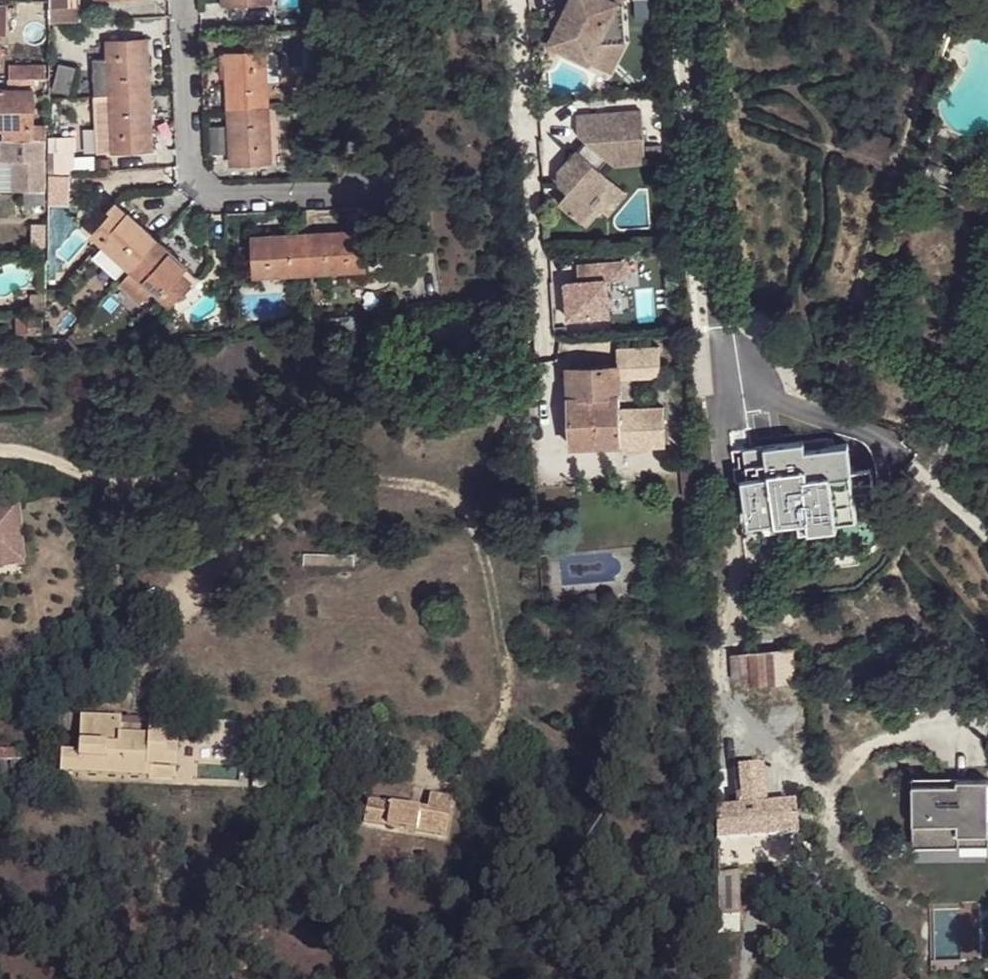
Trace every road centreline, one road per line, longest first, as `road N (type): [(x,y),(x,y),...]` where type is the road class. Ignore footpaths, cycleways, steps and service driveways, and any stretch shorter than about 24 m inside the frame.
road 1 (residential): [(188,0),(203,187),(220,202),(363,196)]
road 2 (residential): [(519,0),(542,338)]

